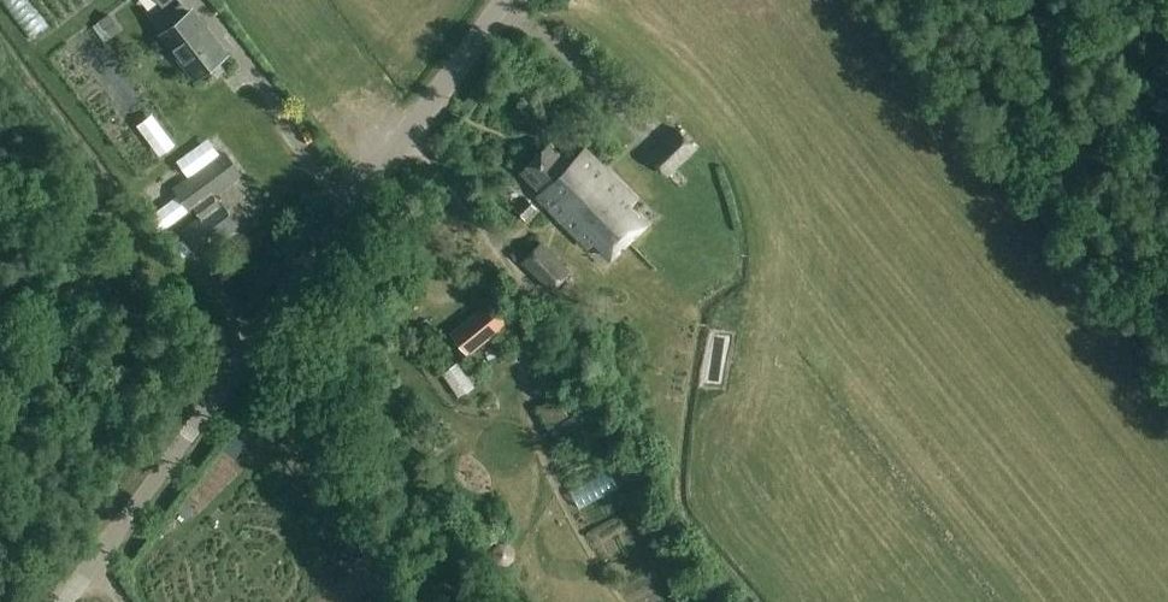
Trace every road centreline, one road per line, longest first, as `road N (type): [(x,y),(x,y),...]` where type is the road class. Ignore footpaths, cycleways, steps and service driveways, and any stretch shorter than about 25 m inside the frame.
road 1 (unclassified): [(58,601),(509,0)]

